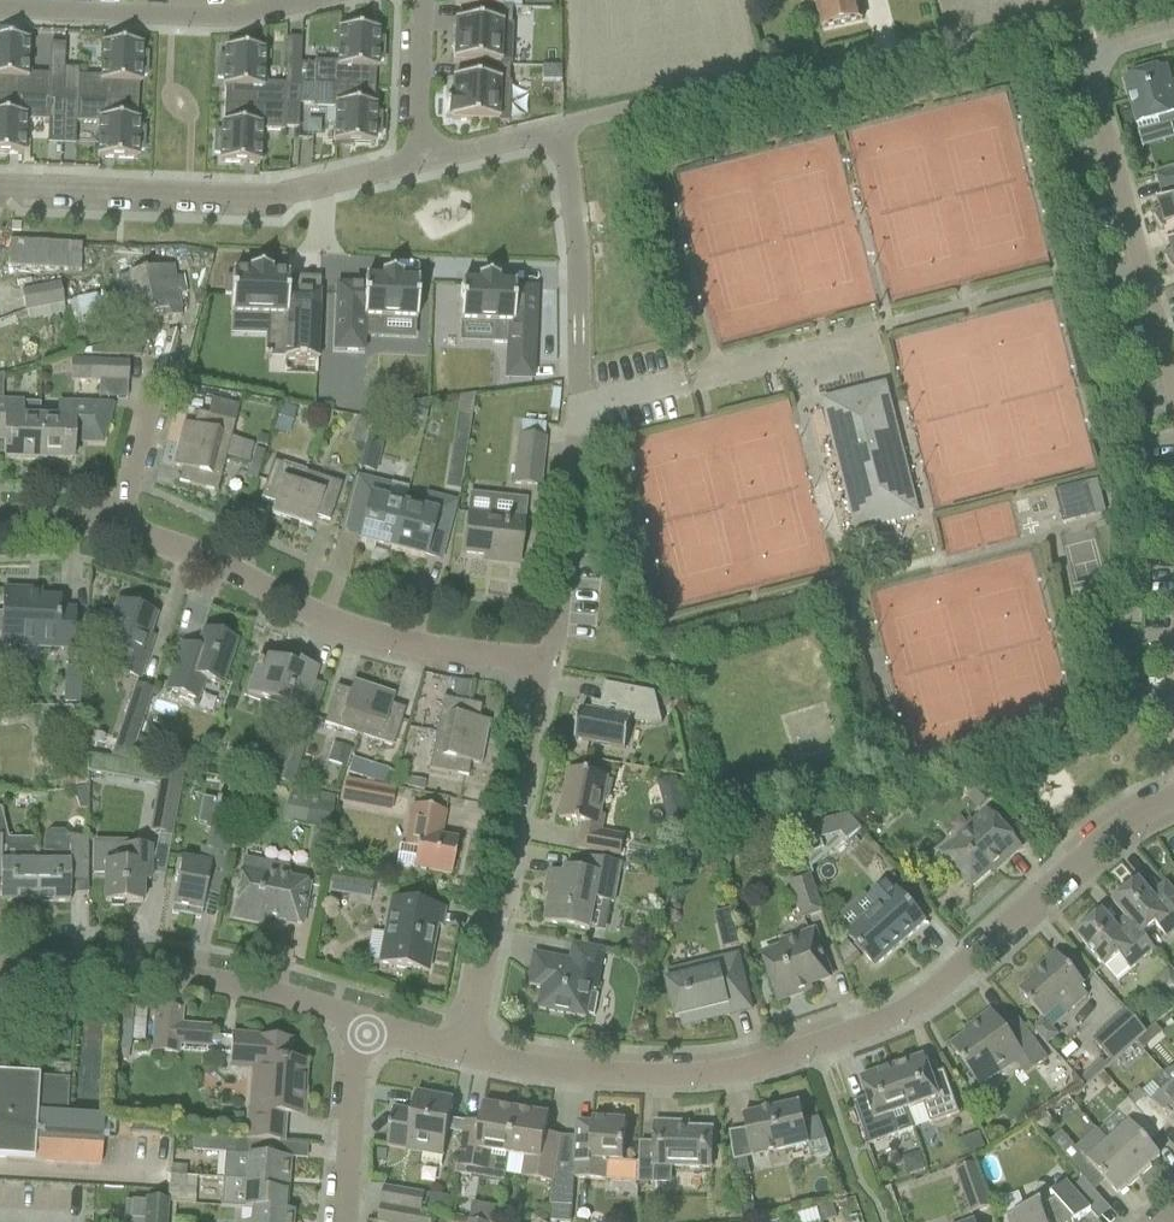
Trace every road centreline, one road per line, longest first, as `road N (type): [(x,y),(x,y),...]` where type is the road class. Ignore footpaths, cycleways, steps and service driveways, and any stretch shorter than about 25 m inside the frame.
road 1 (unclassified): [(1173,801),(1111,834),(938,993),(855,1031),(788,1054),(676,1073),(576,1072),(468,1052)]
road 2 (unclassified): [(540,672),(568,582),(577,353),(562,129)]
road 3 (residential): [(562,129),(1089,20)]
road 4 (unclassified): [(540,672),(436,655),(327,623),(119,525)]
road 5 (residential): [(0,187),(285,194),(422,152)]
road 6 (unclassified): [(1173,380),(1102,115),(1098,75),(1102,60),(1173,39)]
road 7 (unclassified): [(468,1052),(540,672)]
road 8 (unclassified): [(369,1024),(182,975),(0,967)]
road 9 (residential): [(0,7),(236,14),(302,0)]
road 10 (unclassified): [(369,1024),(357,1064),(344,1221)]
road 11 (unclassified): [(119,525),(166,351)]
road 12 (residential): [(424,0),(422,152)]
road 13 (residential): [(422,152),(562,129)]

